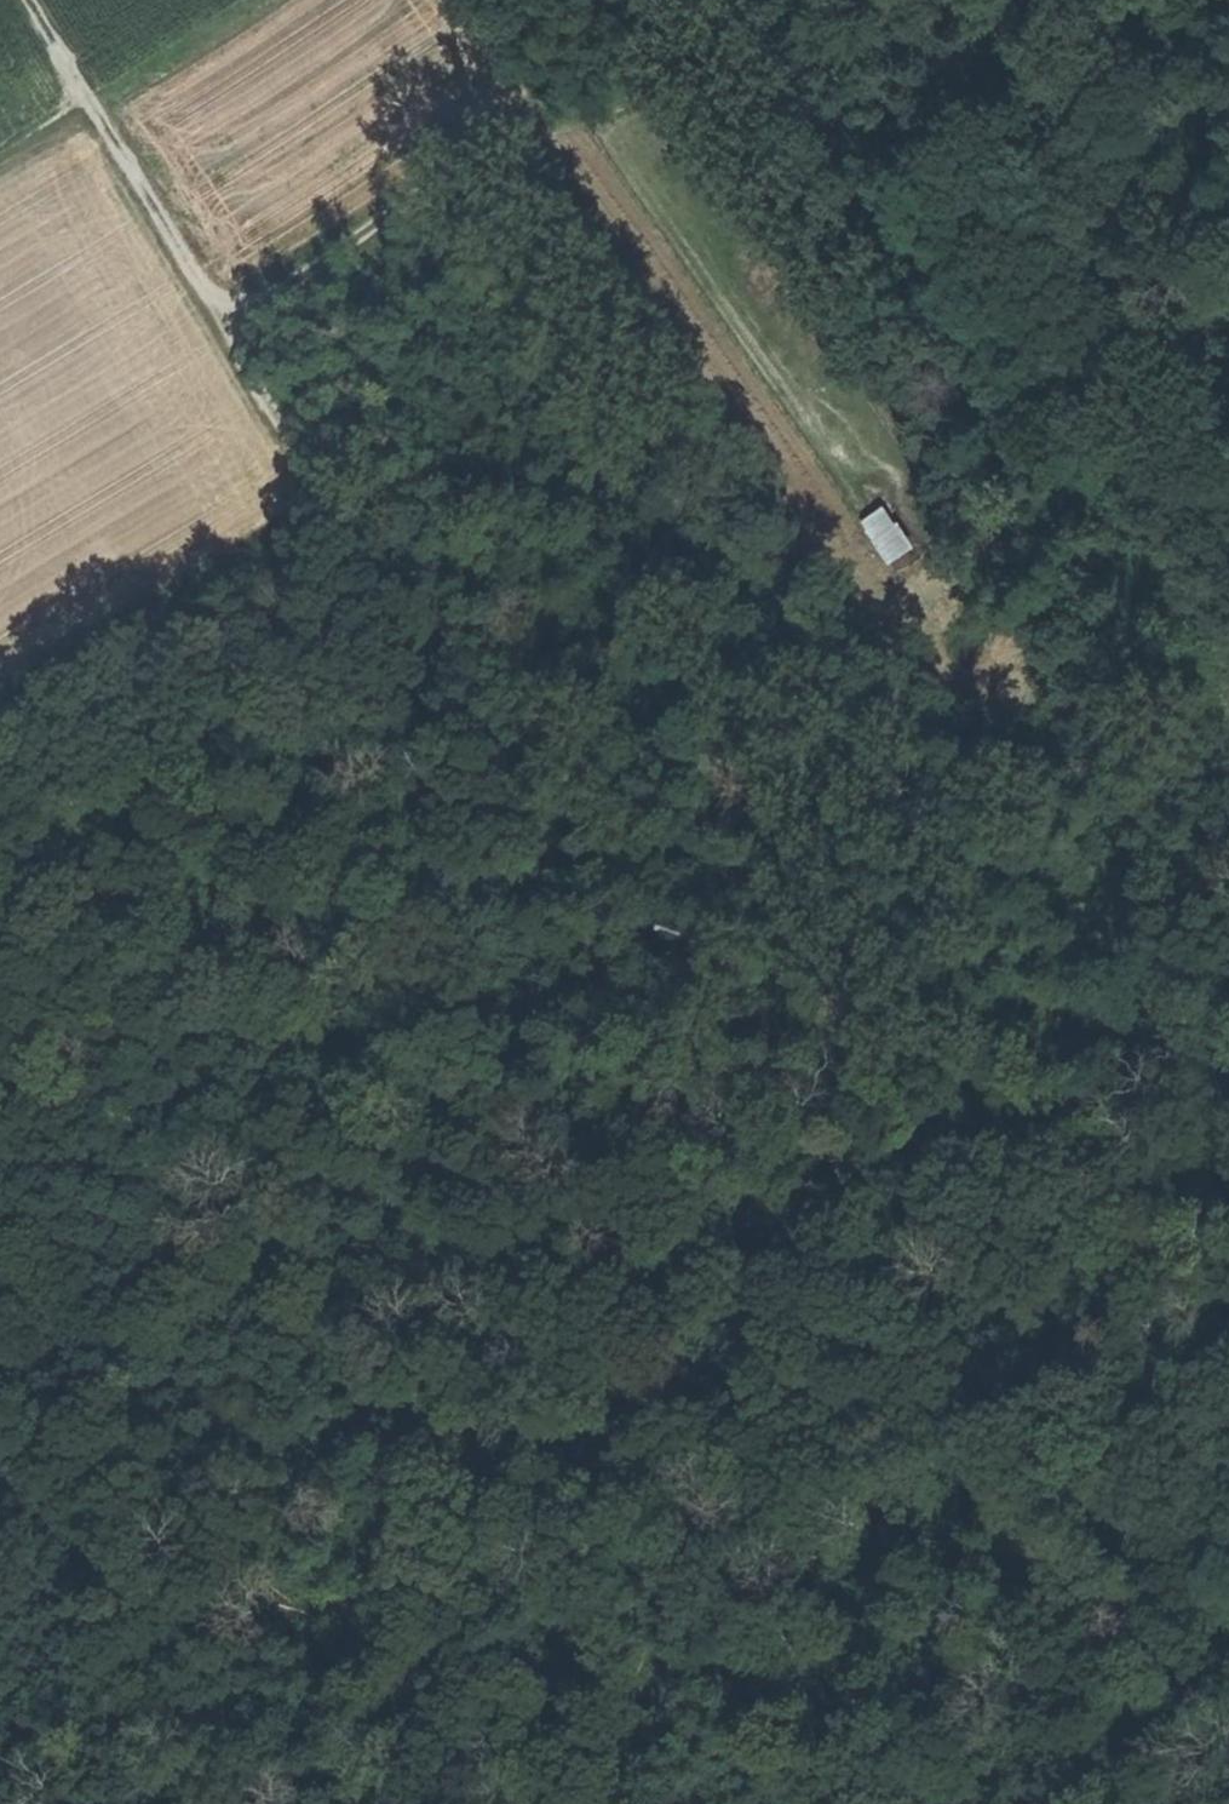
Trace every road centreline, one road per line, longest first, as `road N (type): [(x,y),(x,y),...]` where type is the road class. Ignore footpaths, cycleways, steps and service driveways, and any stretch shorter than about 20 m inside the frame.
road 1 (track): [(44,0),(327,498),(327,526),(315,550),(0,774)]
road 2 (track): [(0,161),(260,0)]

